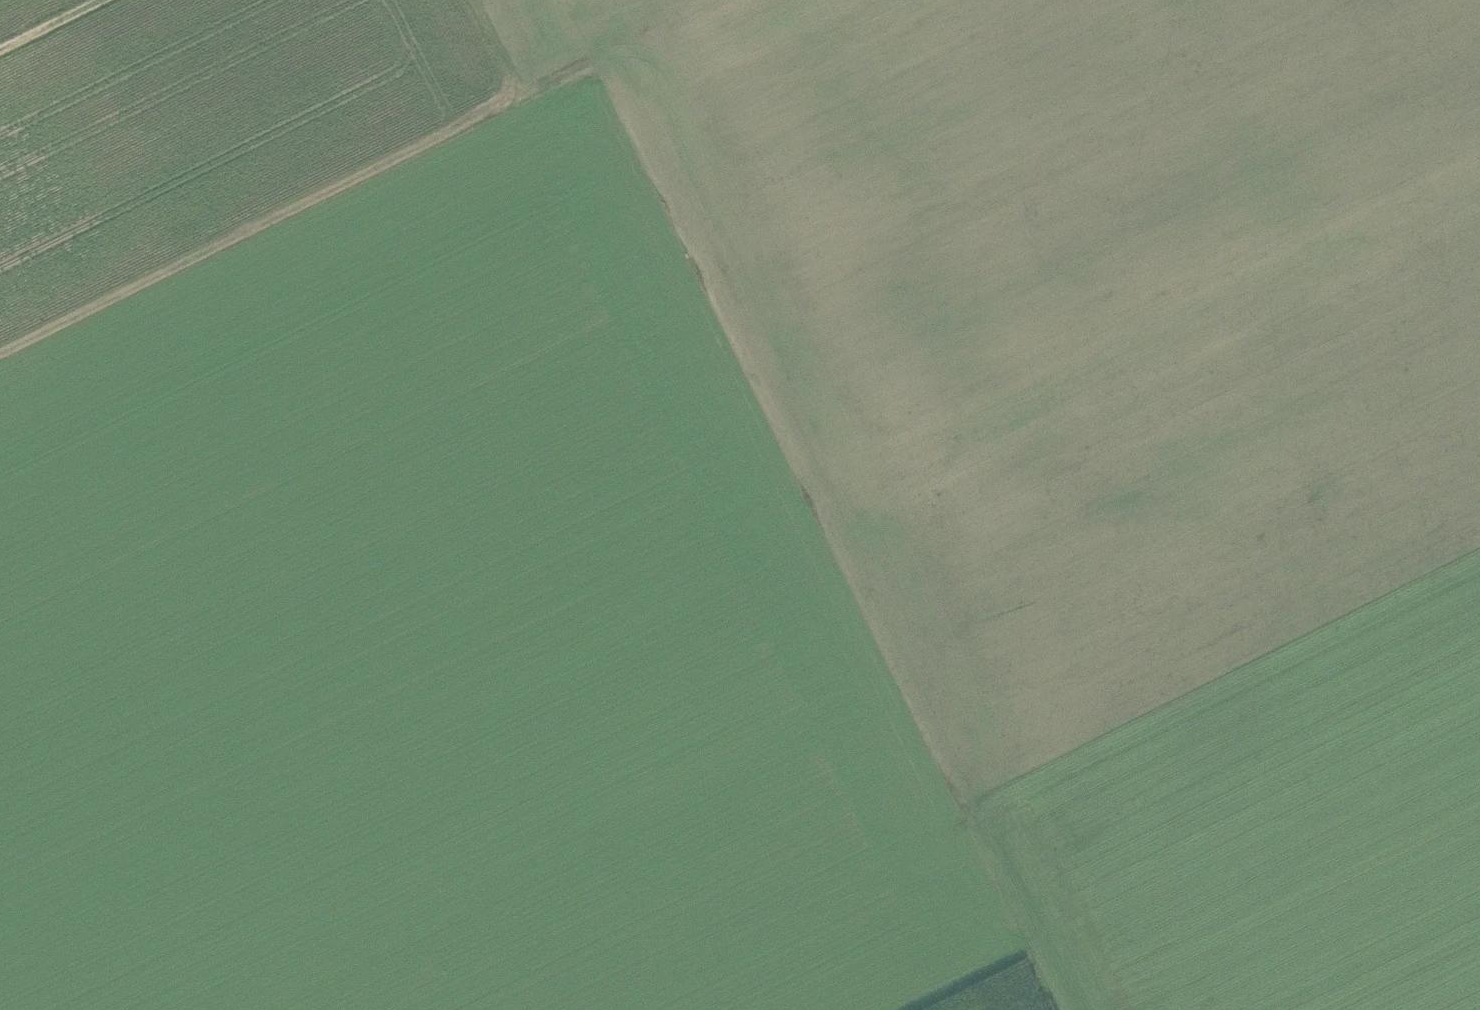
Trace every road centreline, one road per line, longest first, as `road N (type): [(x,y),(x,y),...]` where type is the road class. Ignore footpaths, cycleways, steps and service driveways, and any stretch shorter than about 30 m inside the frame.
road 1 (track): [(489,0),(529,77),(0,340)]

